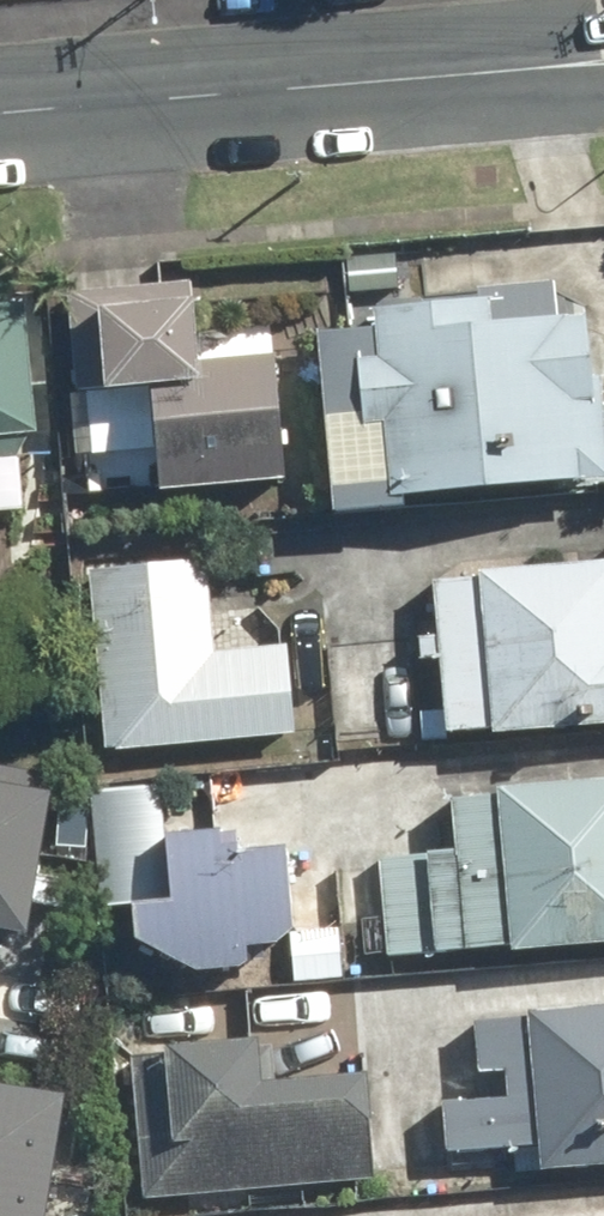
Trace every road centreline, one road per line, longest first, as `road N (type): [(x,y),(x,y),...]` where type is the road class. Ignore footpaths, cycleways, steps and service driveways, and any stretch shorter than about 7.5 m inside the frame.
road 1 (tertiary): [(603,61),(0,114)]

